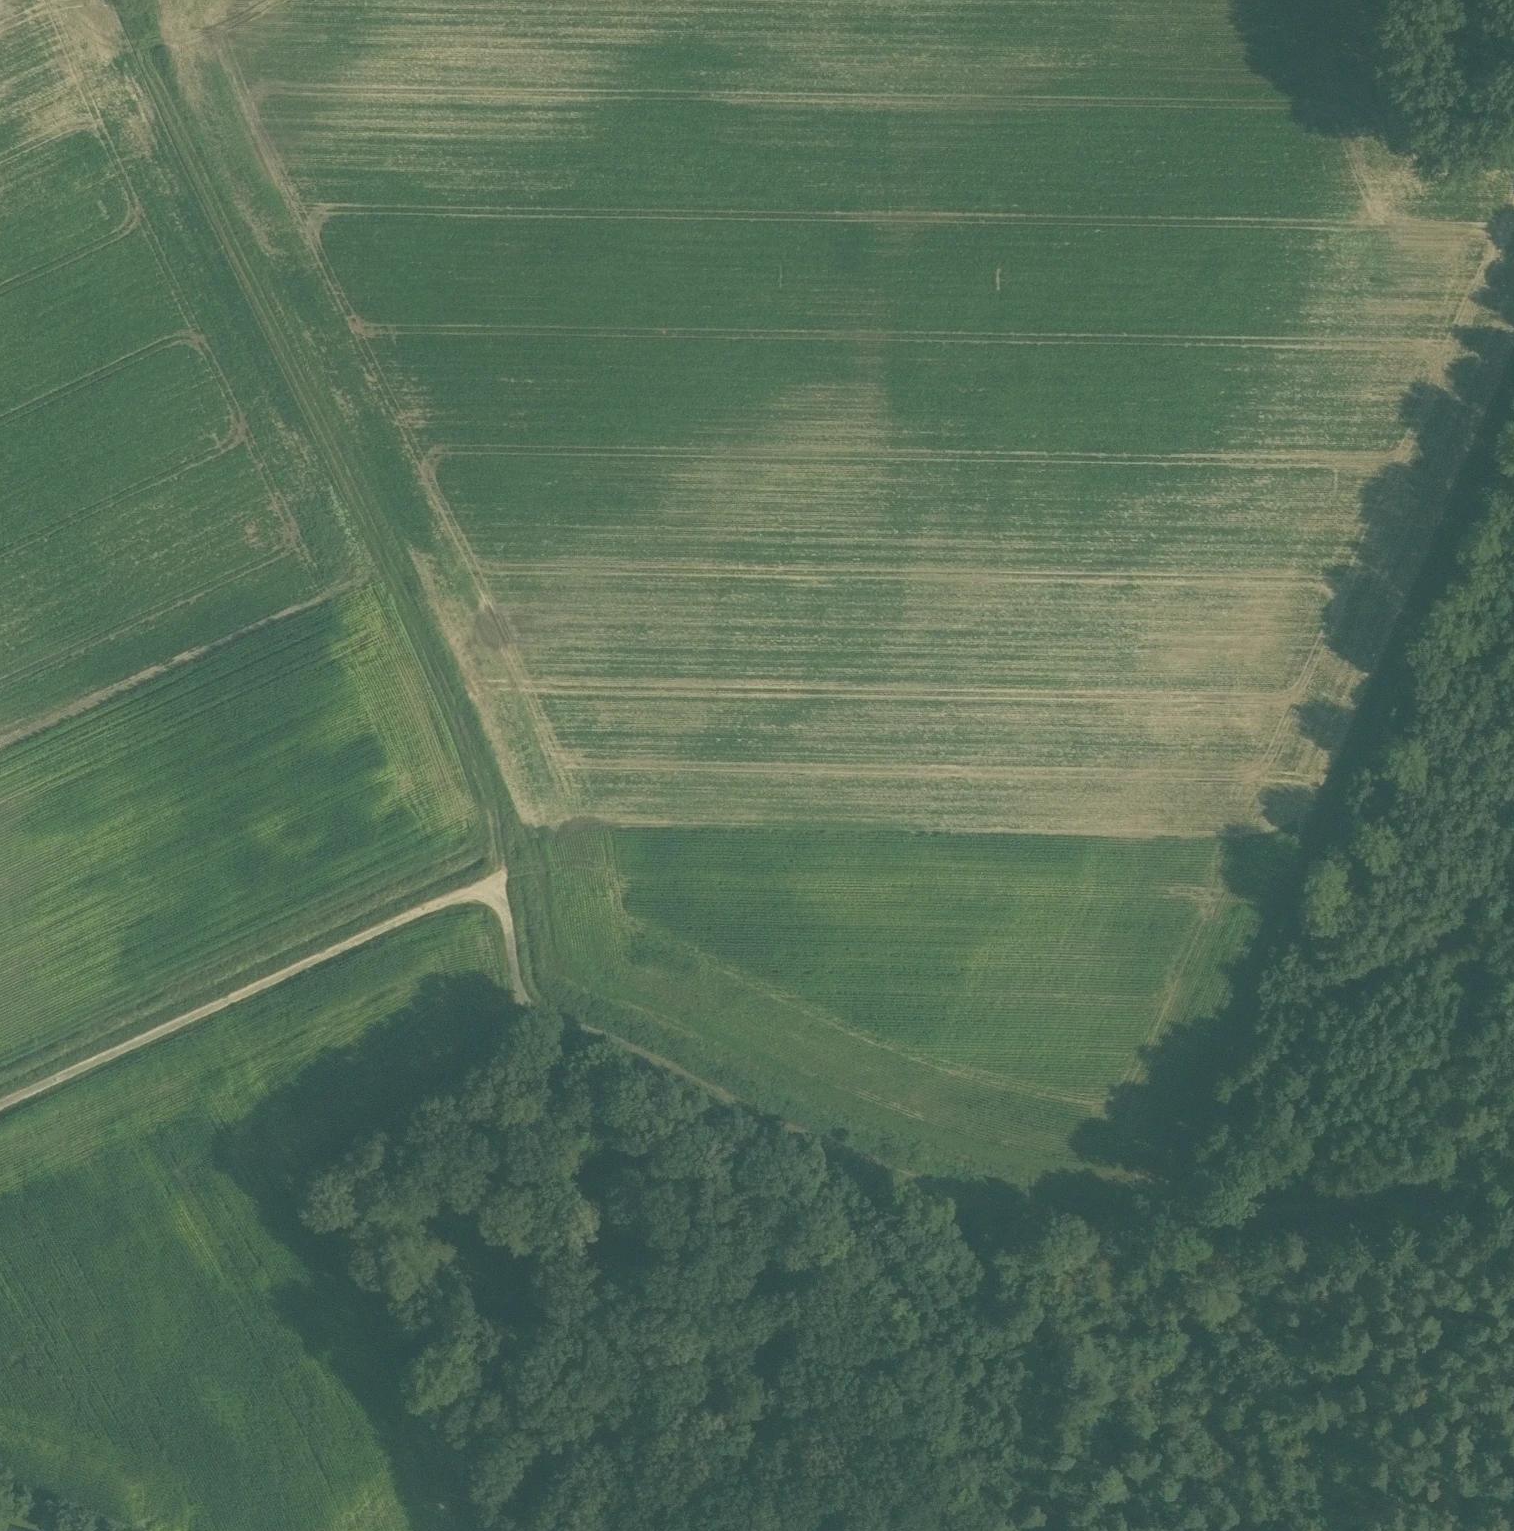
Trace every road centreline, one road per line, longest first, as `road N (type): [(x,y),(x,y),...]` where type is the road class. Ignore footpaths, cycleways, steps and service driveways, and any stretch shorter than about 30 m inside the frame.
road 1 (track): [(141,36),(457,709),(500,839),(517,989),(538,1020),(670,1062),(824,1143),(1042,1212),(1168,1221),(1513,1191)]
road 2 (unclassified): [(0,1101),(462,888),(502,890)]

